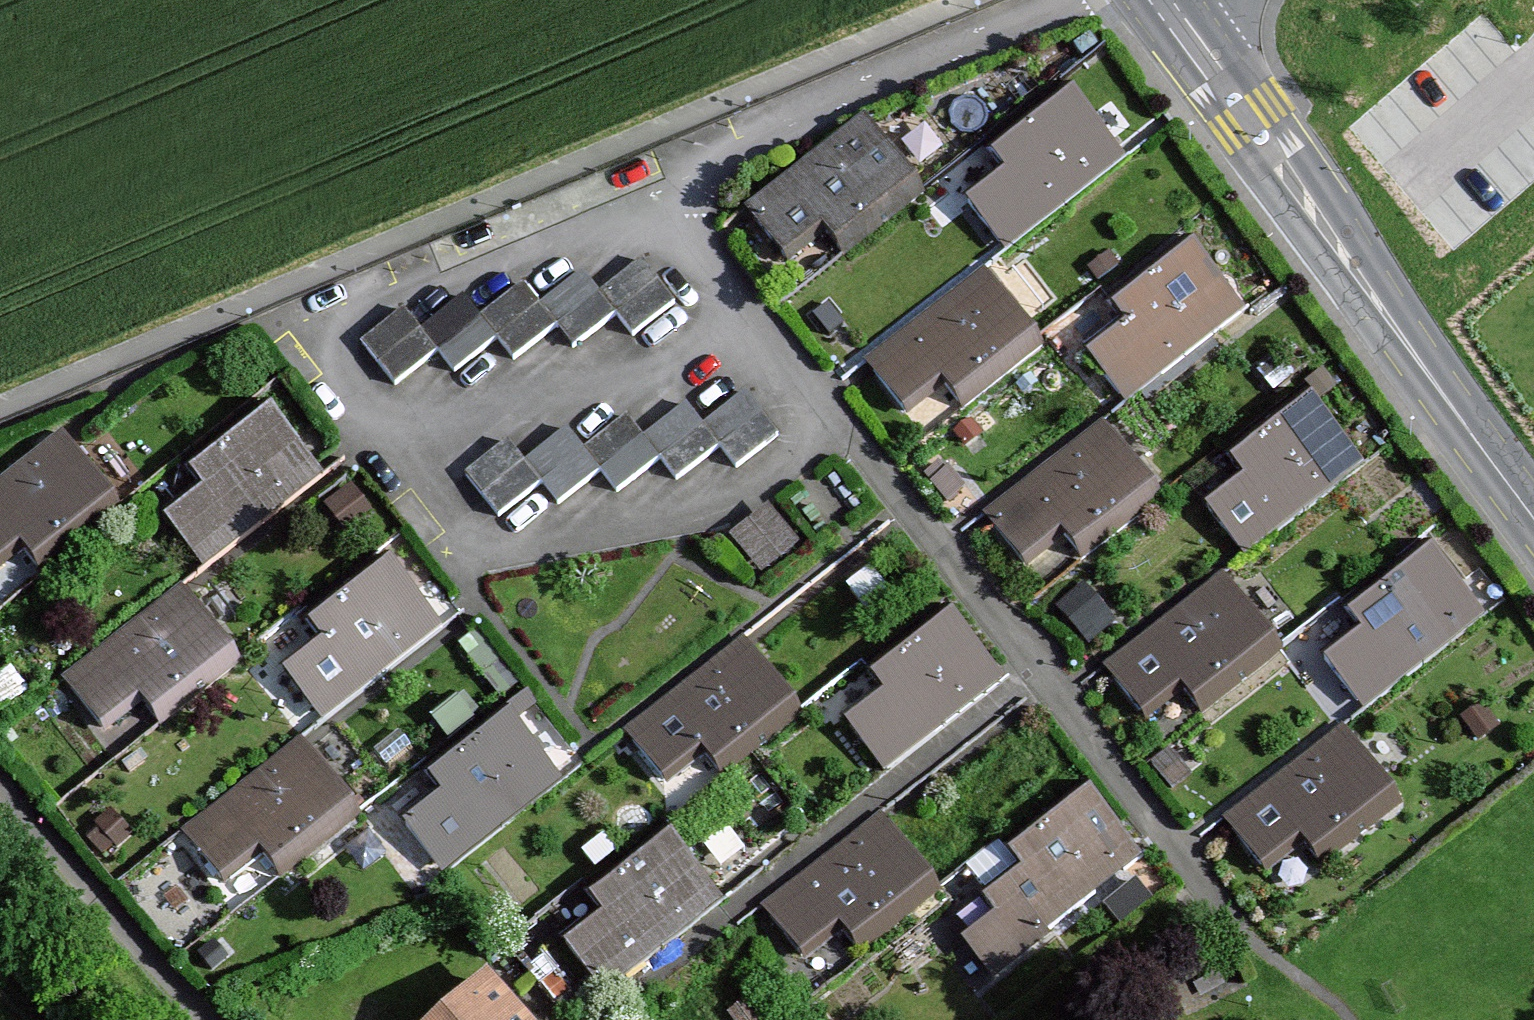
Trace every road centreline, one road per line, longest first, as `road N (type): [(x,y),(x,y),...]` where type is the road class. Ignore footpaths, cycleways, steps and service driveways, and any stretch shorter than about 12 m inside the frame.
road 1 (tertiary): [(1161,0),(1533,511)]

